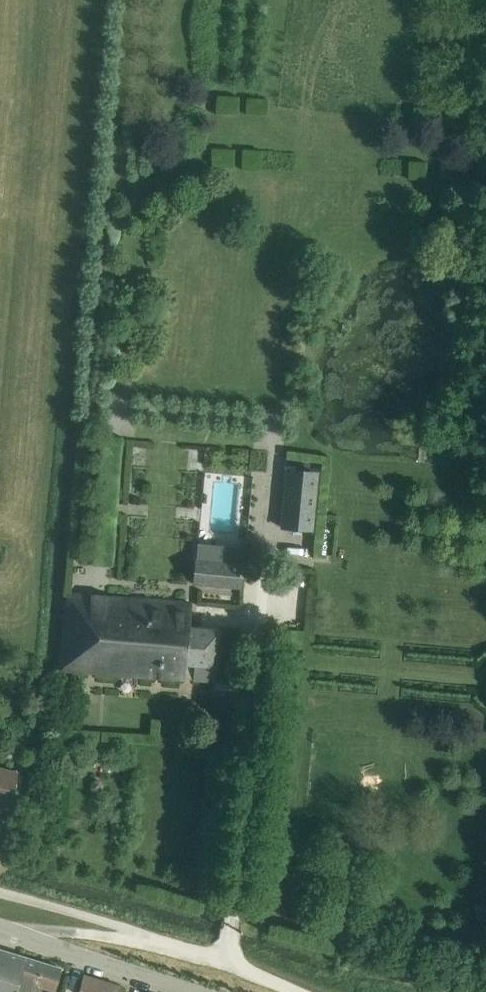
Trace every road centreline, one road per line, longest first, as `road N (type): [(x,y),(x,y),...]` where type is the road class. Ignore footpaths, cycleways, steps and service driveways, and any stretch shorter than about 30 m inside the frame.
road 1 (unclassified): [(0,894),(231,962),(261,600)]
road 2 (tertiary): [(181,991),(0,933)]

